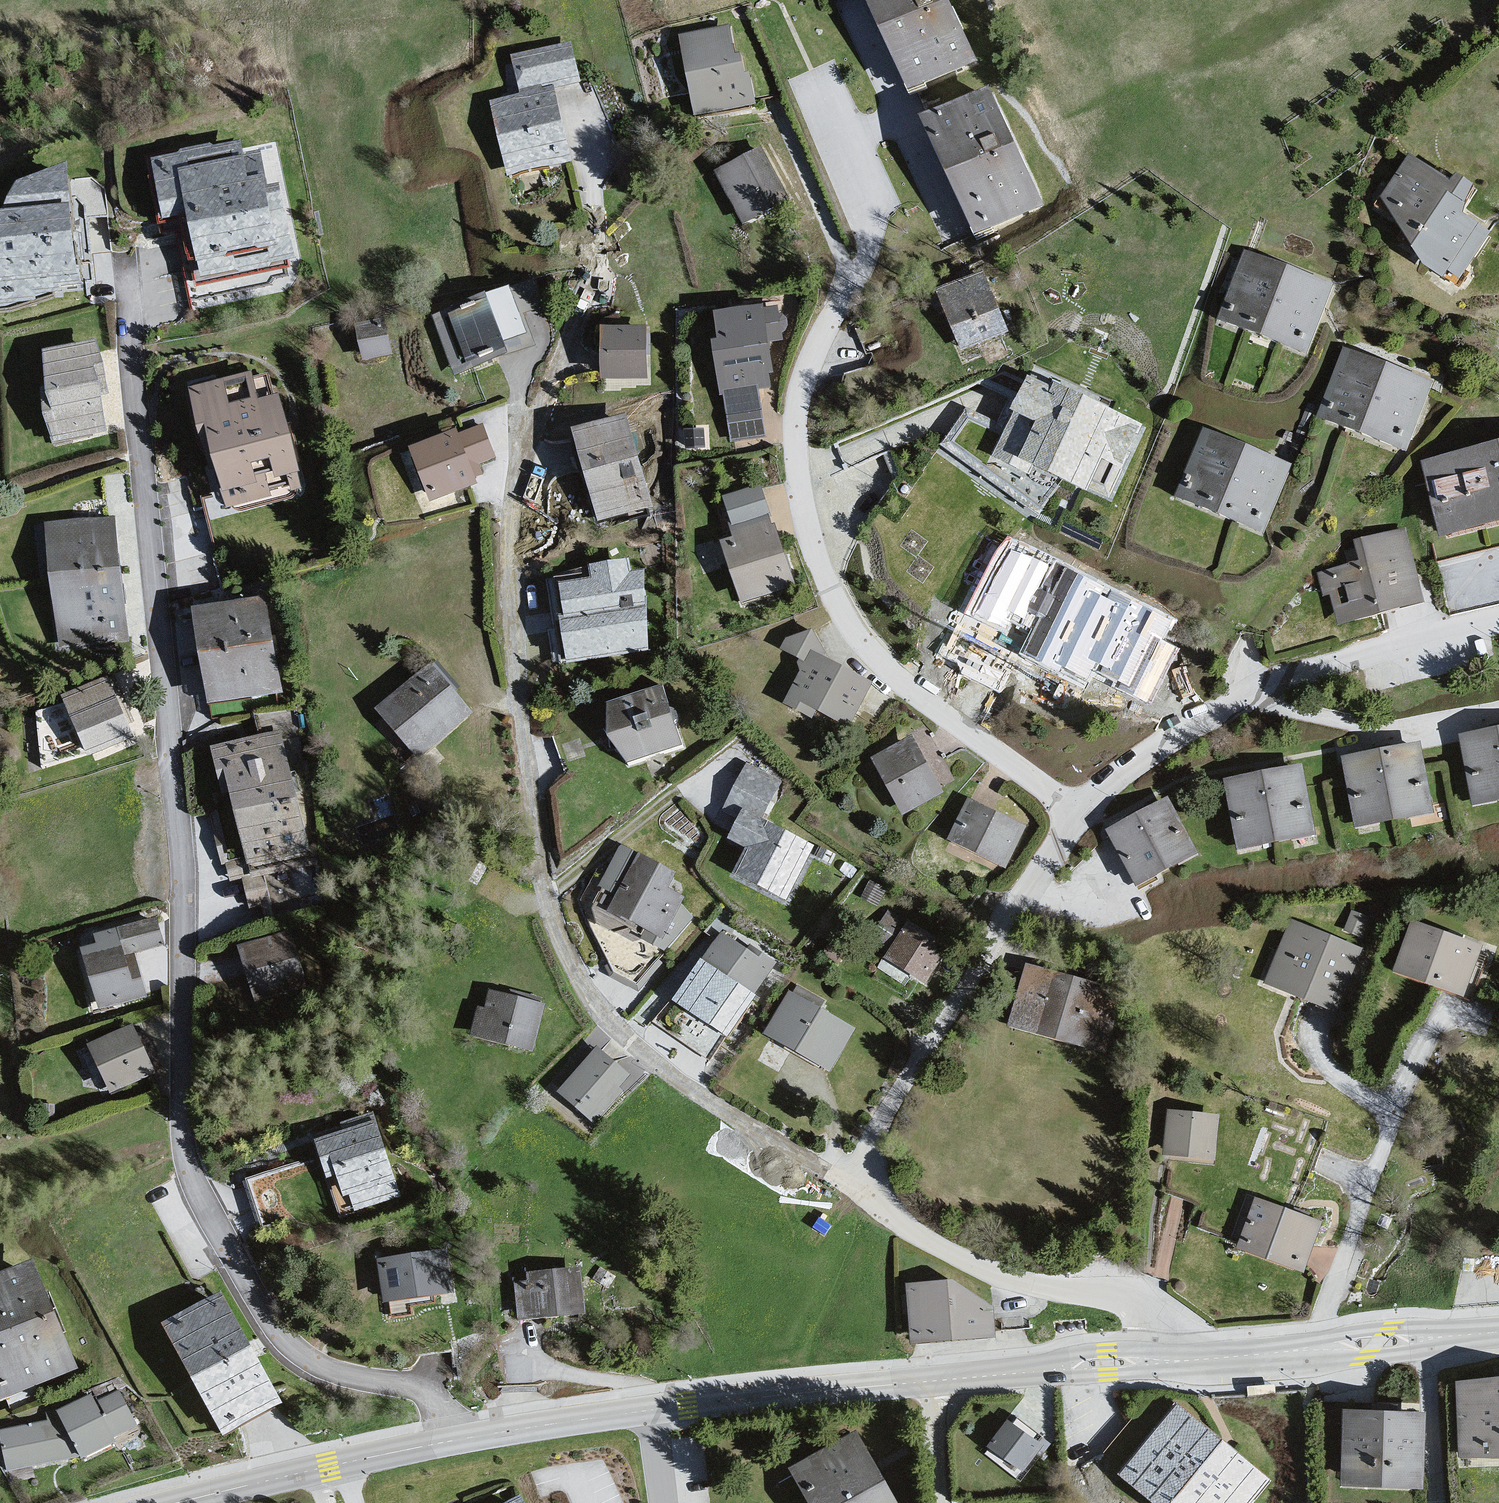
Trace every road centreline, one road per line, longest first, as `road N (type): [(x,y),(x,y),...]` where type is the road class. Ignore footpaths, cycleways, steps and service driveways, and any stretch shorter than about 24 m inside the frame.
road 1 (residential): [(448,1441),(431,1393),(330,1371),(281,1342),(219,1252),(194,1184),(182,1117),(188,999),(168,701),(124,270)]
road 2 (residential): [(870,1198),(671,1068),(608,1014),(568,949),(540,873),(517,707),(509,541),(522,476),(583,307),(596,250),(594,203),(567,93)]
road 3 (residential): [(1071,820),(900,680),(854,623),(814,542),(797,416),(833,314),(868,272),(875,218),(813,71)]
road 4 (residential): [(1071,820),(1120,777),(1240,705),(1310,673),(1498,626)]
road 5 (residential): [(870,1198),(867,1163),(879,1130),(1071,820)]
road 6 (residential): [(1178,1358),(1142,1304),(1000,1285),(904,1230),(870,1198)]
road 7 (residential): [(1178,1358),(1498,1333)]
road 8 (residential): [(653,1409),(931,1378)]
road 9 (residential): [(931,1378),(1178,1358)]
road 10 (residential): [(448,1441),(653,1409)]
road 11 (residential): [(175,1502),(315,1470)]
road 12 (residential): [(315,1470),(448,1441)]
road 13 (residential): [(931,1378),(941,1502)]

